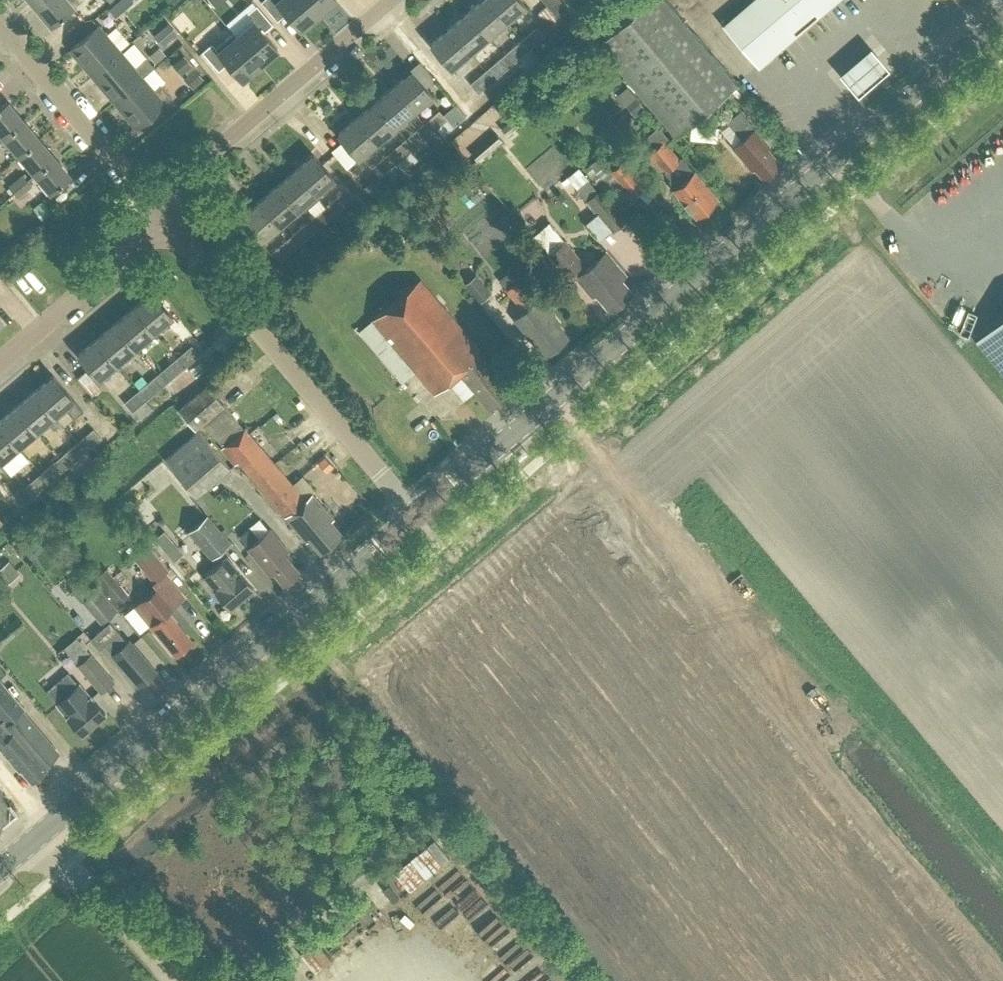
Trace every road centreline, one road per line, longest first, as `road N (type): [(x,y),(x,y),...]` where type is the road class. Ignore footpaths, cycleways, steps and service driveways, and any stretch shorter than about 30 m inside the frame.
road 1 (tertiary): [(413,514),(1002,16)]
road 2 (tertiary): [(0,866),(413,514)]
road 3 (residential): [(413,514),(158,213)]
road 4 (residential): [(158,213),(231,138),(394,0)]
road 5 (residential): [(158,213),(0,22)]
road 6 (residential): [(0,365),(140,246),(158,213)]

